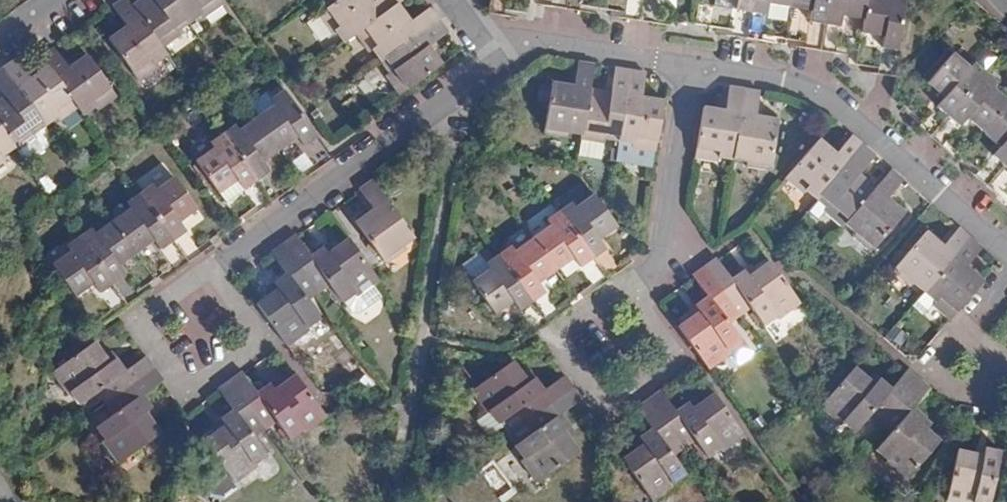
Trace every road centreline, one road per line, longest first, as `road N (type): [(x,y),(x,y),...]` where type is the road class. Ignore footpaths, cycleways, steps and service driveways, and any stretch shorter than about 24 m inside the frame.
road 1 (residential): [(442,0),(488,65),(540,37),(799,80),(1006,249)]

